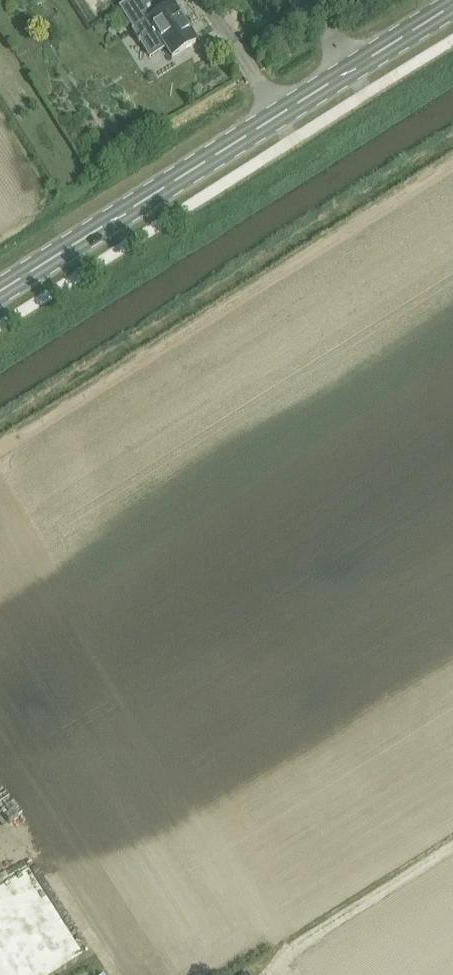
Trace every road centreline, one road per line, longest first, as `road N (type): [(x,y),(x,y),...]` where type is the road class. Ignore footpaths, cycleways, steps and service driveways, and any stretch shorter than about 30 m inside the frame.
road 1 (secondary): [(0,291),(452,5)]

